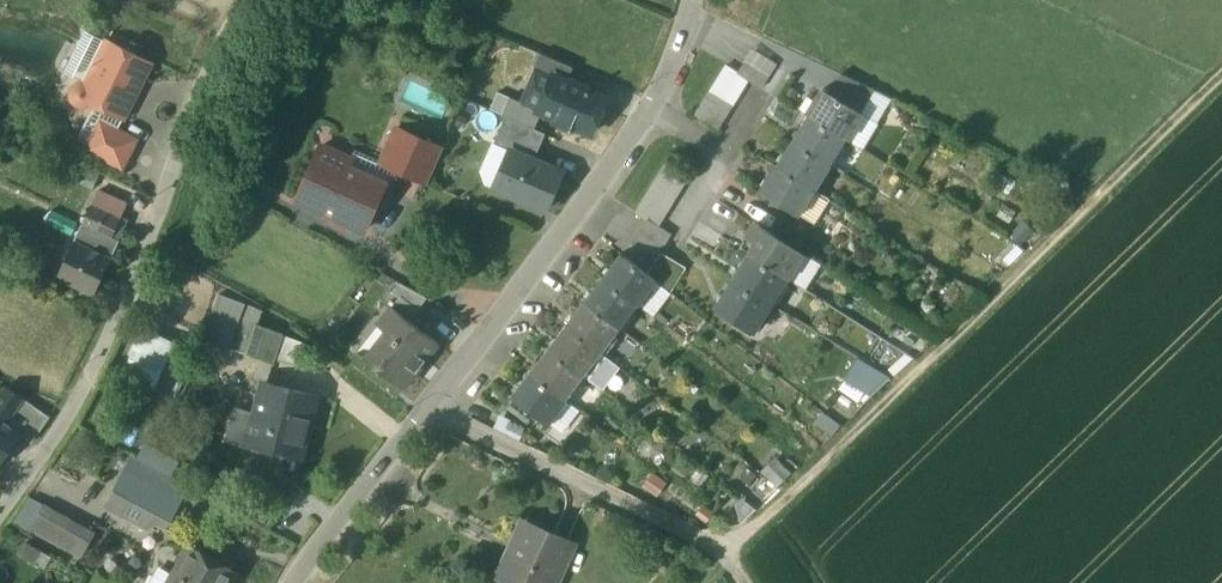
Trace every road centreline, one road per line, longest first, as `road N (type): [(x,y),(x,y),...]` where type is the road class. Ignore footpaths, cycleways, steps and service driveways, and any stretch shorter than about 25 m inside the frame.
road 1 (residential): [(695,0),(656,103),(295,582)]
road 2 (track): [(1221,85),(725,548)]
road 3 (residential): [(247,0),(208,80),(113,336),(0,520)]

